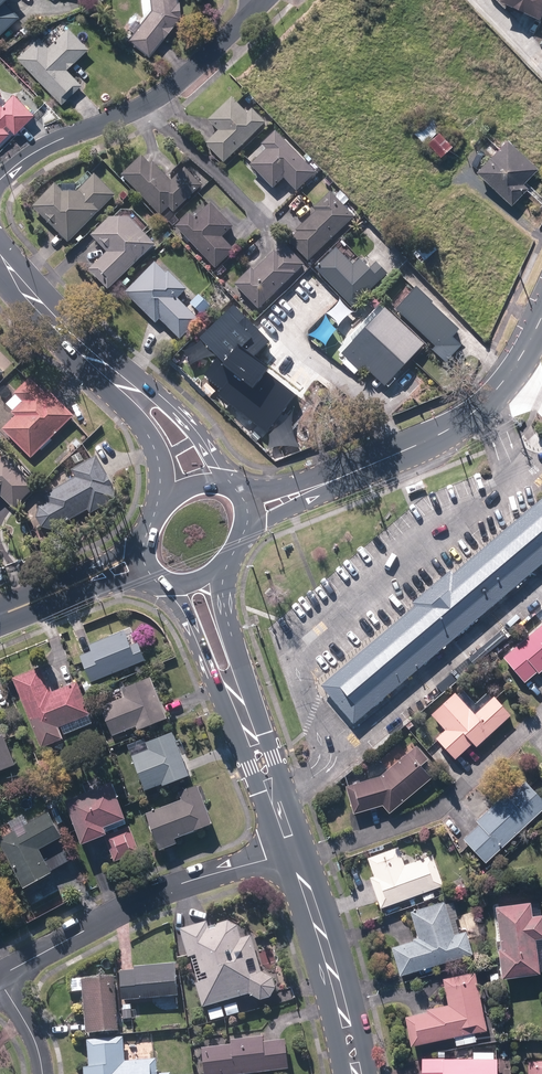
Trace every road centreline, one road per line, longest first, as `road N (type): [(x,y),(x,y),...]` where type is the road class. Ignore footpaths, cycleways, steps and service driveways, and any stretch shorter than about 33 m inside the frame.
road 1 (residential): [(265,0),(167,88),(57,140),(0,182)]
road 2 (residential): [(3,975),(151,894),(293,851)]
road 3 (secondary): [(324,484),(482,408),(541,319)]
road 4 (secondary): [(276,804),(254,778),(167,576)]
road 5 (secondary): [(230,572),(225,604),(277,771),(276,804)]
road 6 (secondary): [(293,851),(357,1073)]
road 7 (secondary): [(120,380),(0,255)]
road 8 (secondary): [(120,380),(167,405),(198,437),(220,468),(221,486)]

